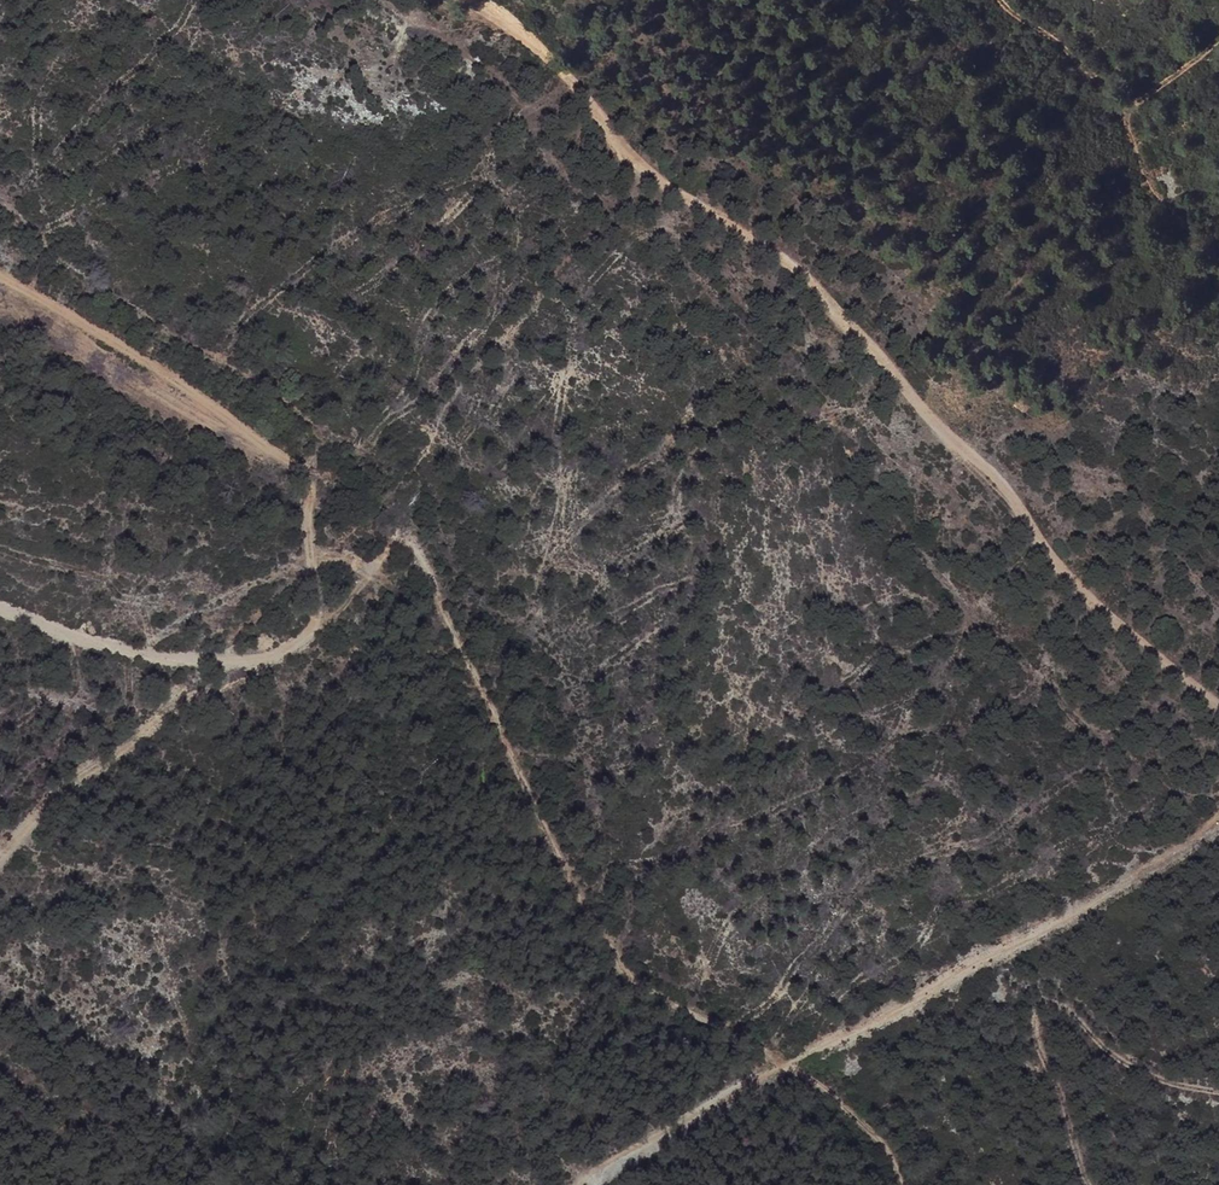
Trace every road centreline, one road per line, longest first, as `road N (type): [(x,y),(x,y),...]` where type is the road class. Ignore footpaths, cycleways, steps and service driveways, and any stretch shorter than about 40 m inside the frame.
road 1 (track): [(782,1061),(666,1013),(632,980),(565,857),(534,831),(531,797),(409,538),(392,534),(380,543),(379,565),(333,618),(292,652),(254,664),(136,652),(0,606)]
road 2 (track): [(478,0),(575,85),(620,154),(771,246),(949,441),(993,472),(1032,539),(1077,586),(1218,704)]
road 3 (track): [(642,167),(635,194),(584,206),(544,253),(536,304),(461,379),(424,454),(367,519),(136,652)]
road 4 (track): [(0,278),(154,362),(311,479),(322,626)]
road 5 (track): [(1087,1184),(1041,1060),(1037,1009),(1071,1006),(1113,1060),(1179,1088),(1218,1092)]
road 6 (track): [(1218,266),(1161,199),(1106,89),(1002,0)]
road 7 (track): [(230,664),(210,693),(152,728),(0,859)]
road 8 (track): [(1218,39),(1061,170),(1025,221)]
road 9 (track): [(782,1061),(882,1140),(902,1184)]

